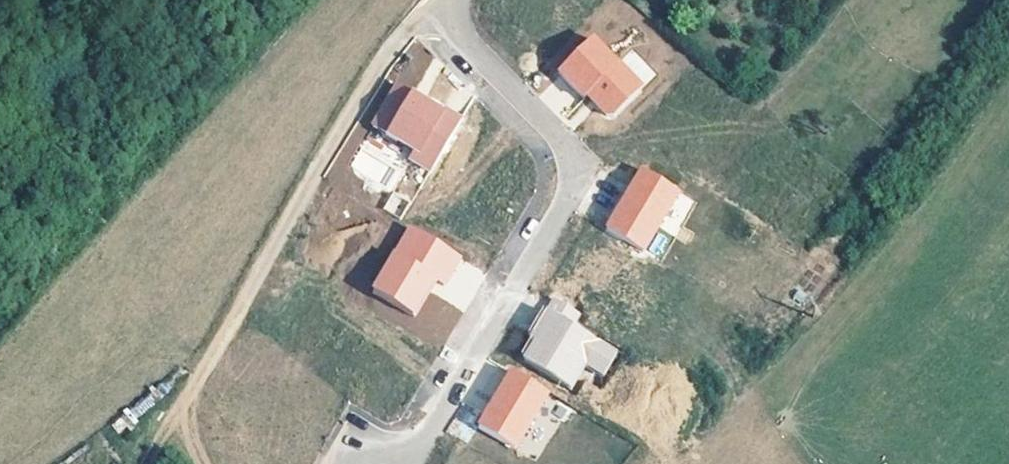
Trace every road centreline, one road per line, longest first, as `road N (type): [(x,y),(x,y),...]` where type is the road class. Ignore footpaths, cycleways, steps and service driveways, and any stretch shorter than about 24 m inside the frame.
road 1 (residential): [(447,0),(564,140),(573,175),(422,442),(379,463)]
road 2 (track): [(157,463),(319,160),(443,4)]

